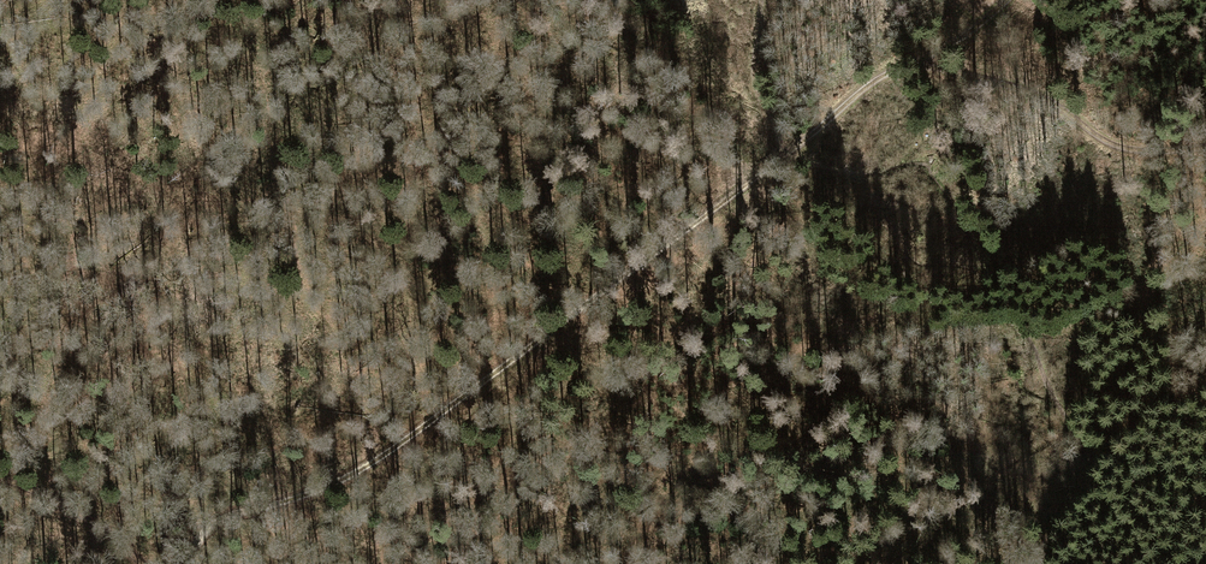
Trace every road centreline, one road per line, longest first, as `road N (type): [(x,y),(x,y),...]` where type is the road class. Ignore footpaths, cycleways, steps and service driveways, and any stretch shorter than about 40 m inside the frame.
road 1 (track): [(195,563),(226,511),(323,490),(547,339),(788,157)]
road 2 (track): [(917,61),(1040,97),(1124,146),(1205,148)]
road 3 (track): [(788,157),(881,74),(989,22),(1007,0)]
road 4 (track): [(144,563),(75,510),(0,480)]

